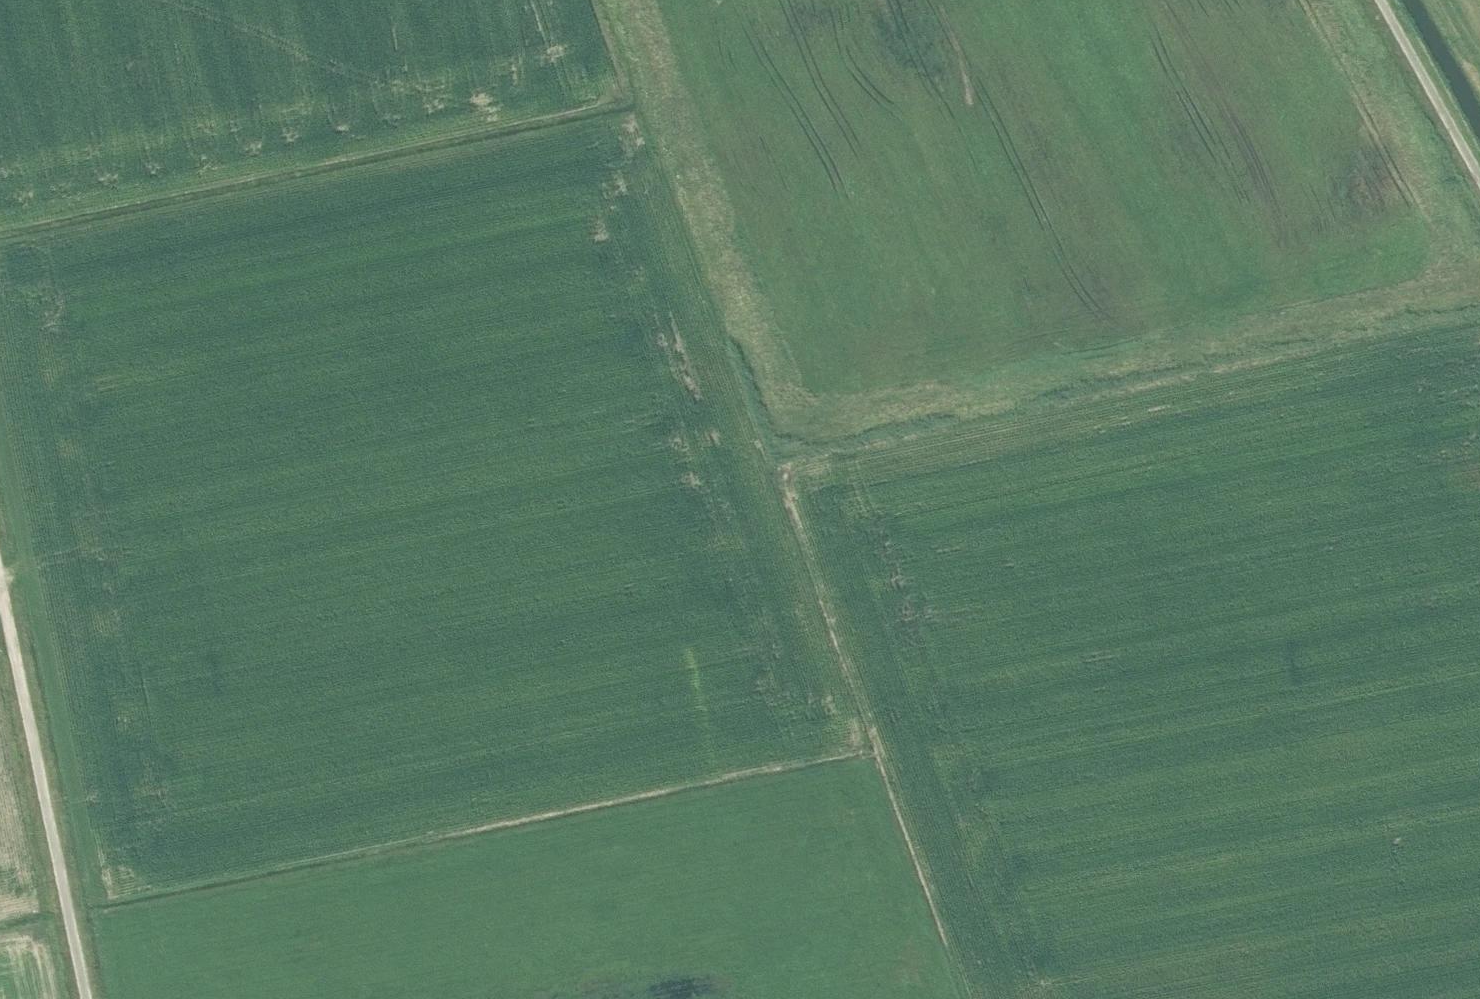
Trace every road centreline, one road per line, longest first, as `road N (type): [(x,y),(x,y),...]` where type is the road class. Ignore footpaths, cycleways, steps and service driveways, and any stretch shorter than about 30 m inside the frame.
road 1 (unclassified): [(86,998),(0,585)]
road 2 (unclassified): [(1479,175),(1382,0)]

